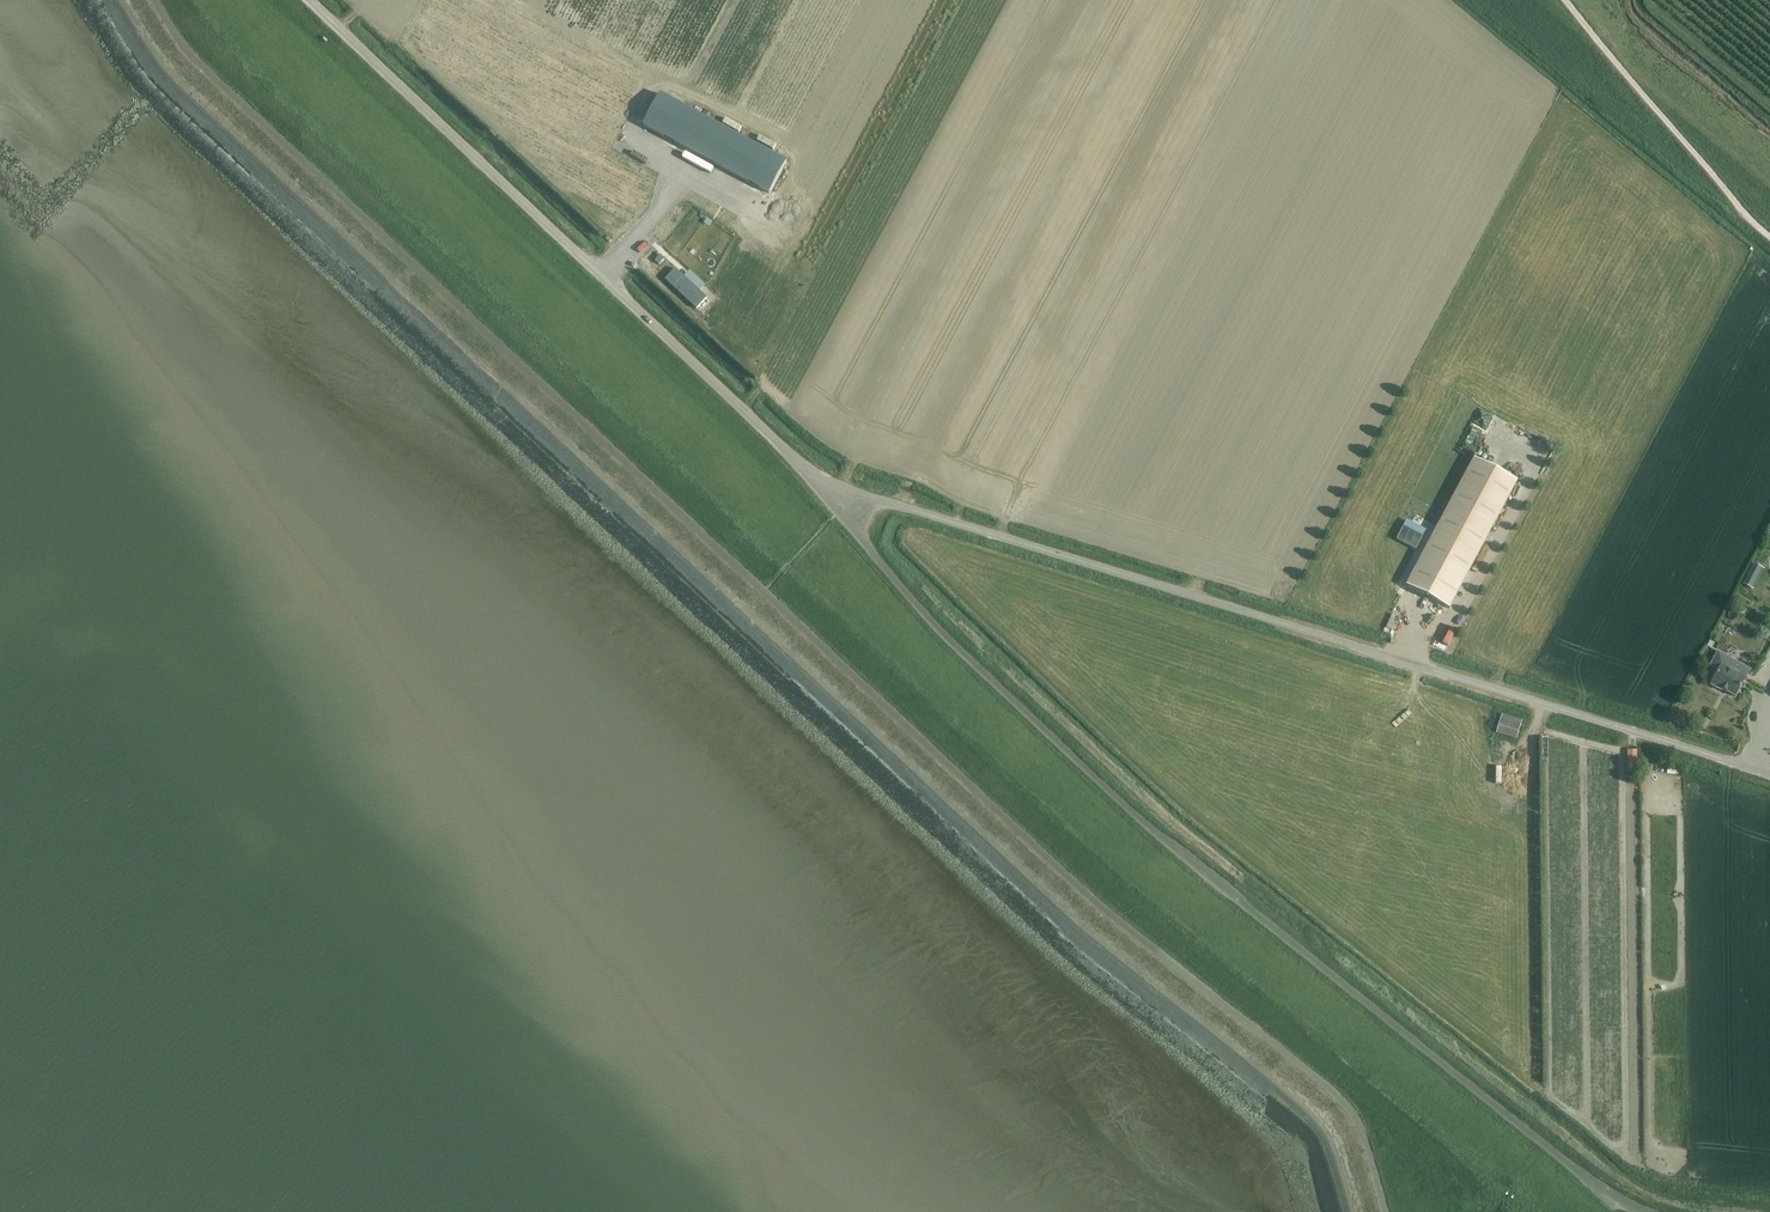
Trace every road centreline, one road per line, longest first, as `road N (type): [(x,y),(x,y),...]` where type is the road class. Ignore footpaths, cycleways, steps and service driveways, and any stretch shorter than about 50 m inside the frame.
road 1 (unclassified): [(1635,1211),(1159,836),(950,635),(839,509)]
road 2 (unclassified): [(1769,780),(881,504),(839,509)]
road 3 (unclassified): [(839,509),(746,413),(393,95),(312,0)]

